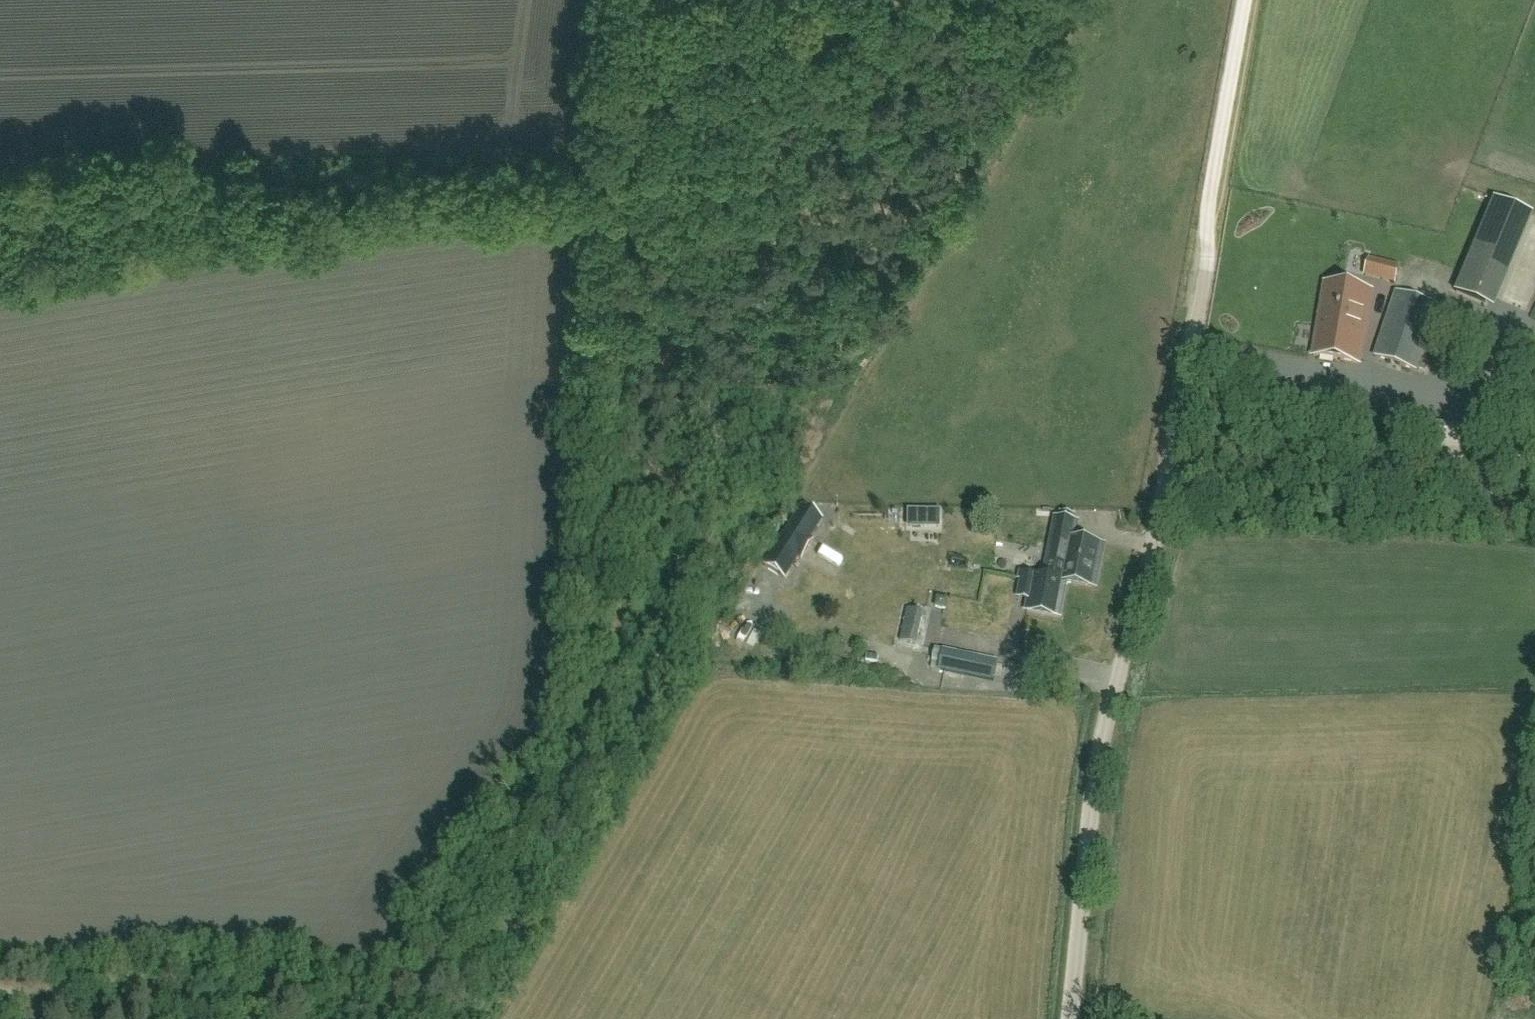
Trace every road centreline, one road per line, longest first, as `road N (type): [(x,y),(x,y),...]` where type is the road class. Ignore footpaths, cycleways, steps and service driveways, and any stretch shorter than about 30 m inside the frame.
road 1 (unclassified): [(1072,1018),(1076,919),(1105,732),(1162,506),(1244,0)]

